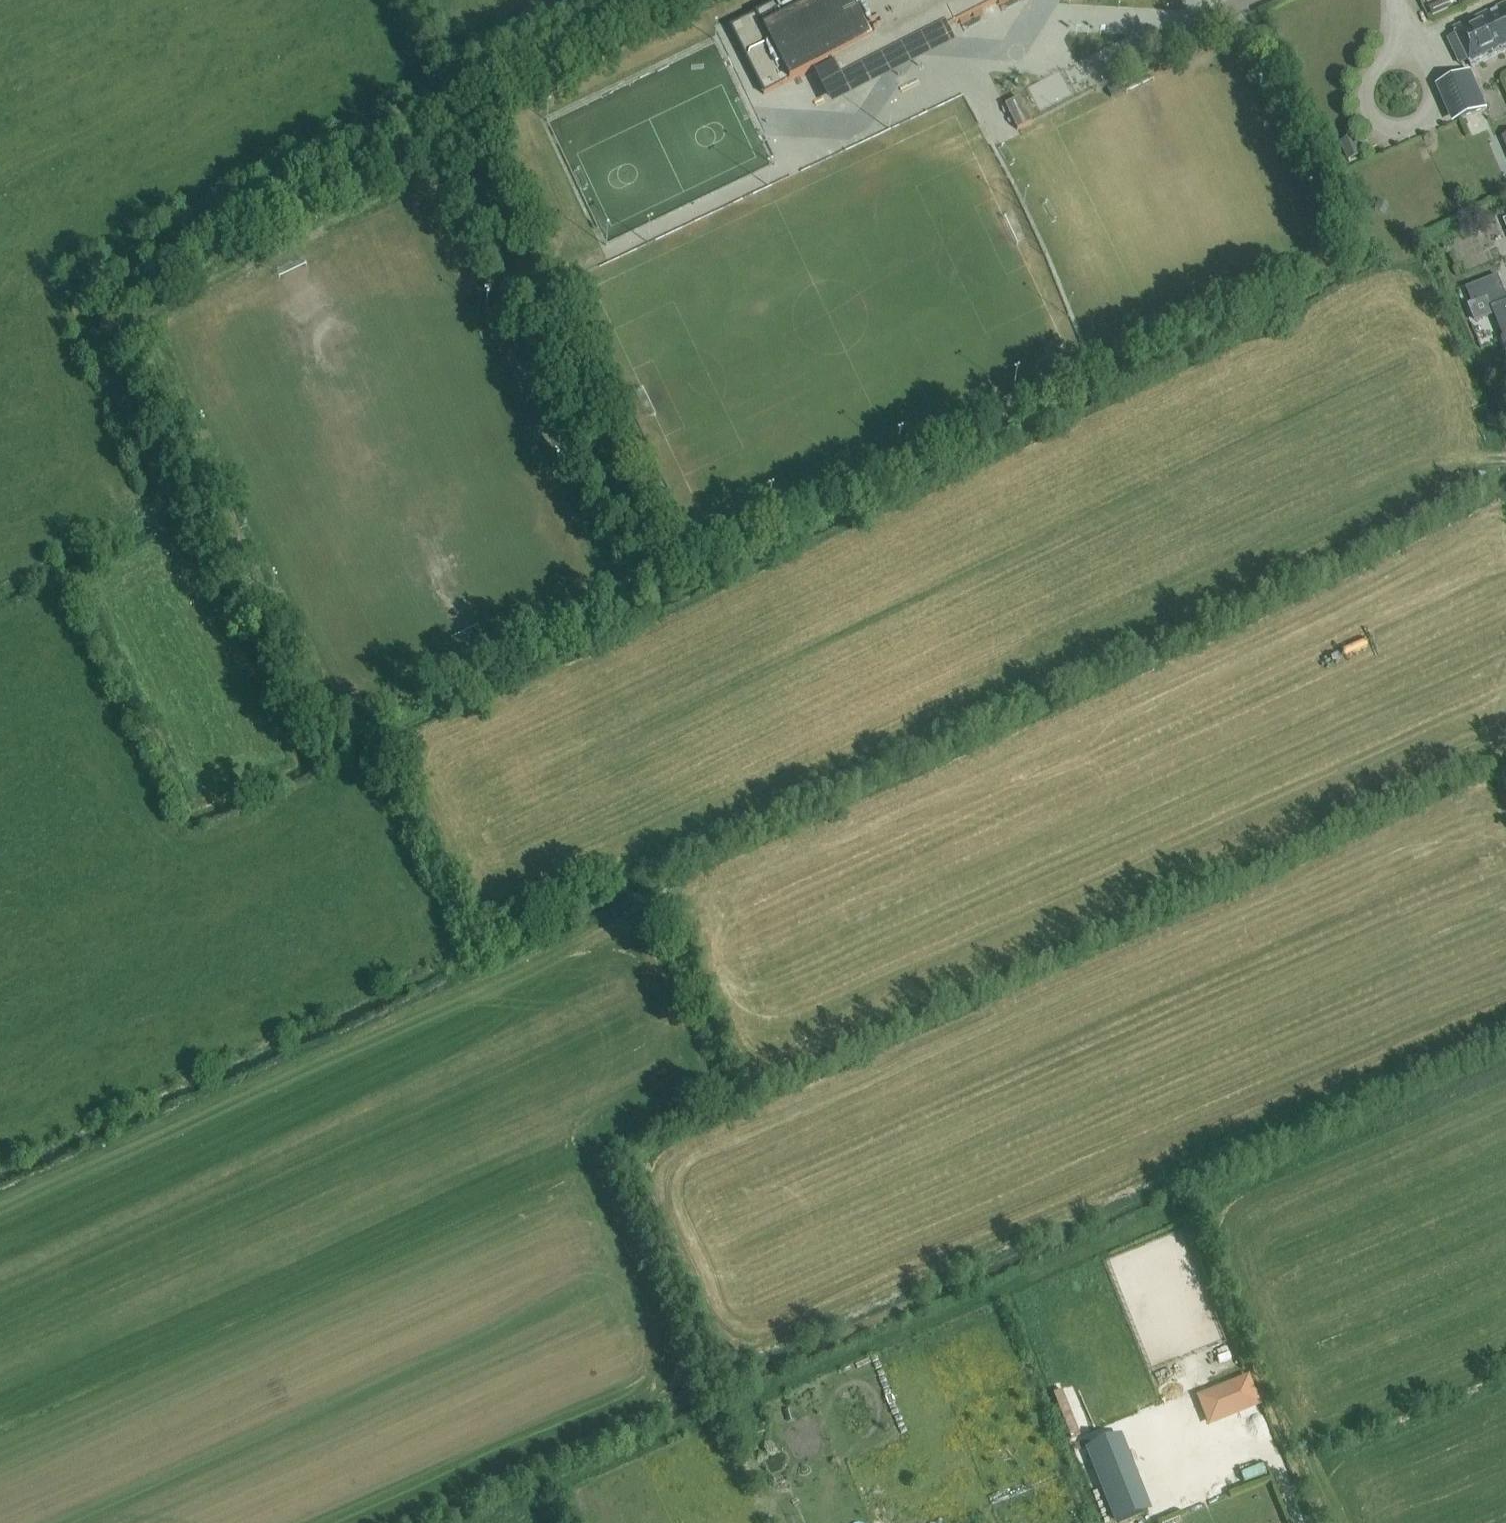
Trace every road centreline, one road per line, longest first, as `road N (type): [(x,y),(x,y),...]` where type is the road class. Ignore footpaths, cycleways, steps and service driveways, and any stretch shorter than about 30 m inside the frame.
road 1 (unclassified): [(1070,90),(1251,0)]

